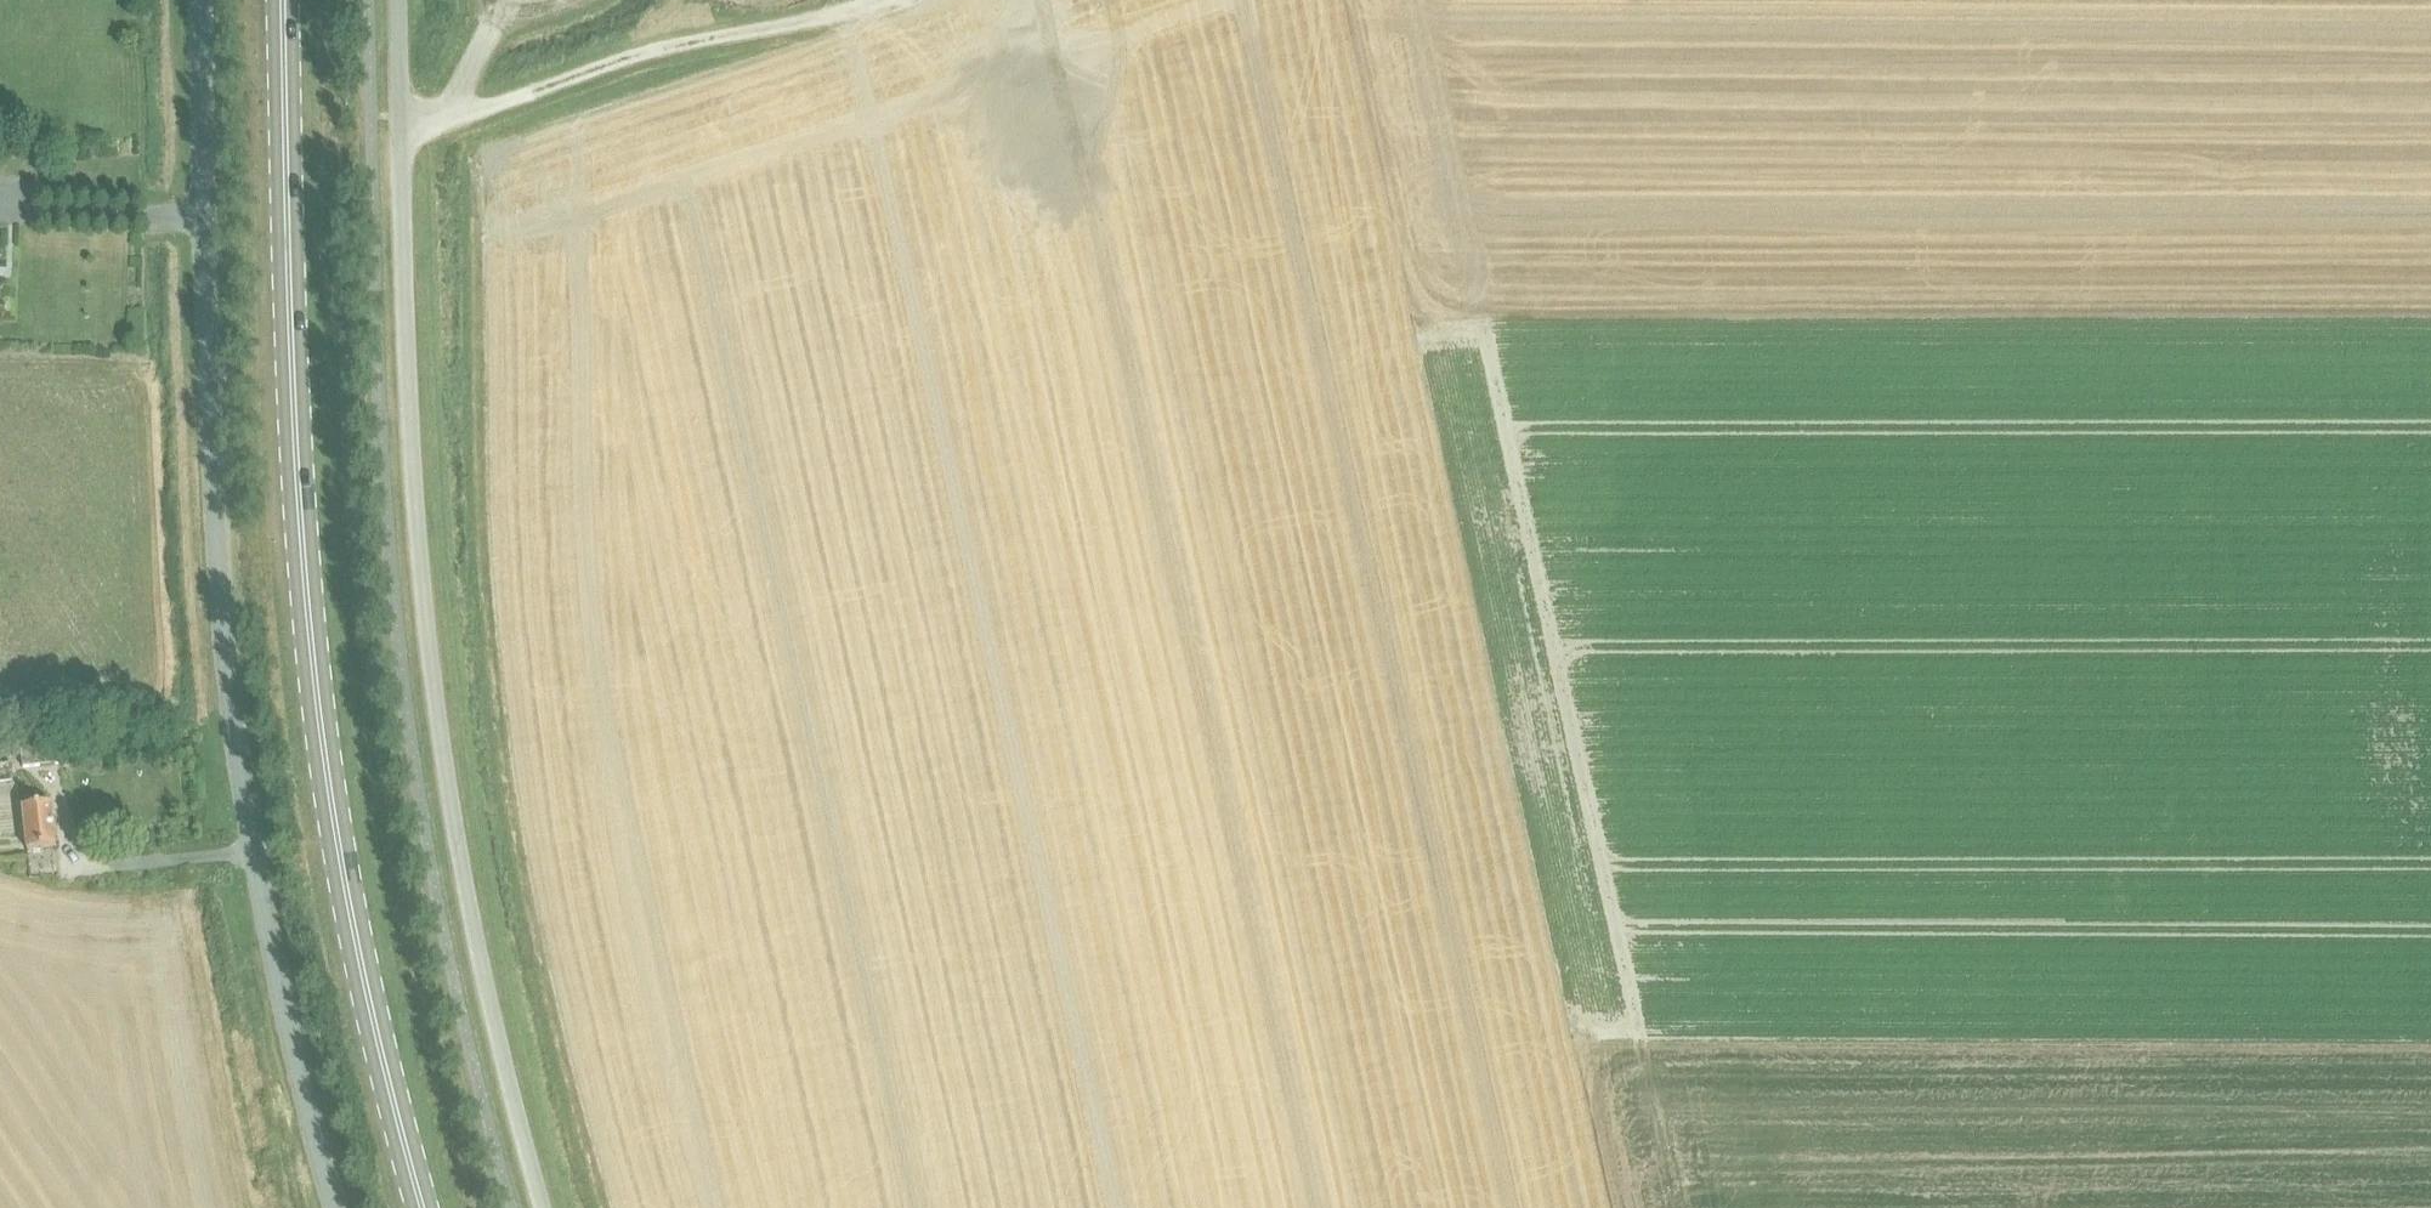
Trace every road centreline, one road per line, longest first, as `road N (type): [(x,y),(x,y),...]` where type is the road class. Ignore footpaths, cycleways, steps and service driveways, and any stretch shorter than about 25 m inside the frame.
road 1 (unclassified): [(402,0),(413,495),(430,676),(492,1018),(540,1207)]
road 2 (secondary): [(422,1207),(371,1013),(318,707),(294,433),(283,0)]
road 3 (unclassified): [(336,1207),(292,1047),(233,717),(218,571),(200,0)]
road 4 (track): [(892,0),(637,55),(525,93)]

